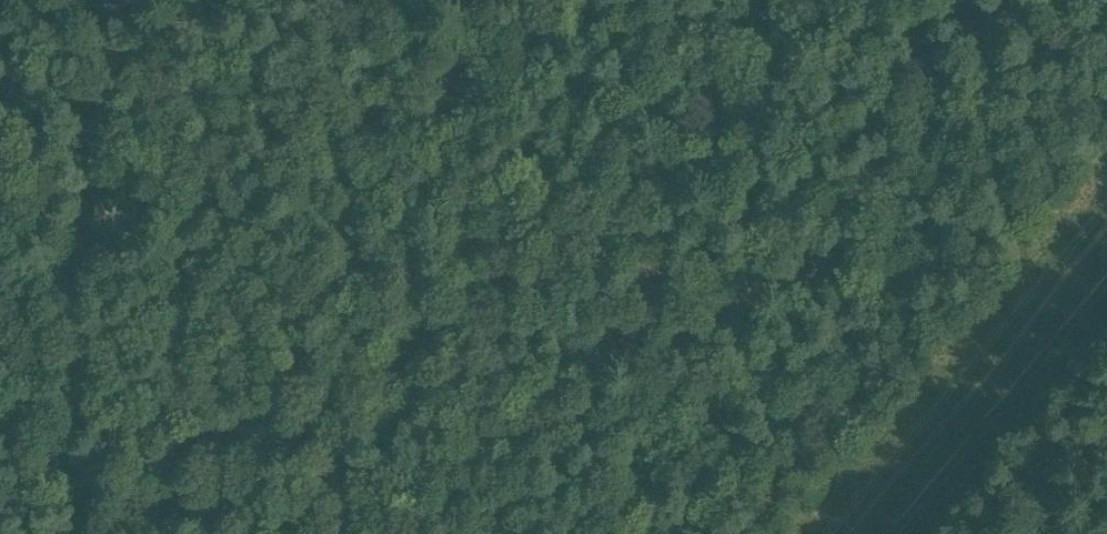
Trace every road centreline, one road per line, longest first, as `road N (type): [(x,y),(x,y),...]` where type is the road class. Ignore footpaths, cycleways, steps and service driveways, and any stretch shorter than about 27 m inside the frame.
road 1 (track): [(1051,533),(995,133),(961,0)]
road 2 (track): [(63,533),(93,0)]

